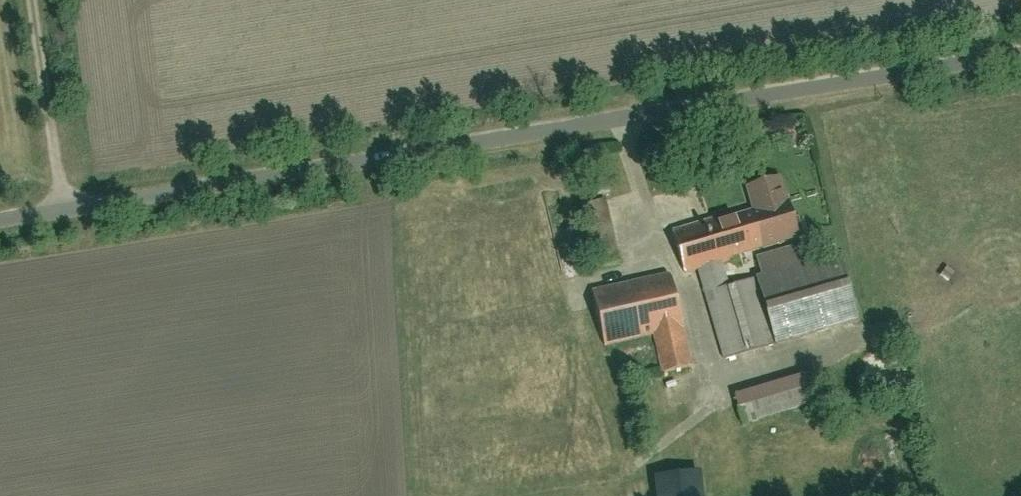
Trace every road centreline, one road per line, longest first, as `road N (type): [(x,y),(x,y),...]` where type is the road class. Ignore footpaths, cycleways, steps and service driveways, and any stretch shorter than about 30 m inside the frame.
road 1 (residential): [(0,222),(1020,55)]
road 2 (track): [(64,211),(31,0)]

